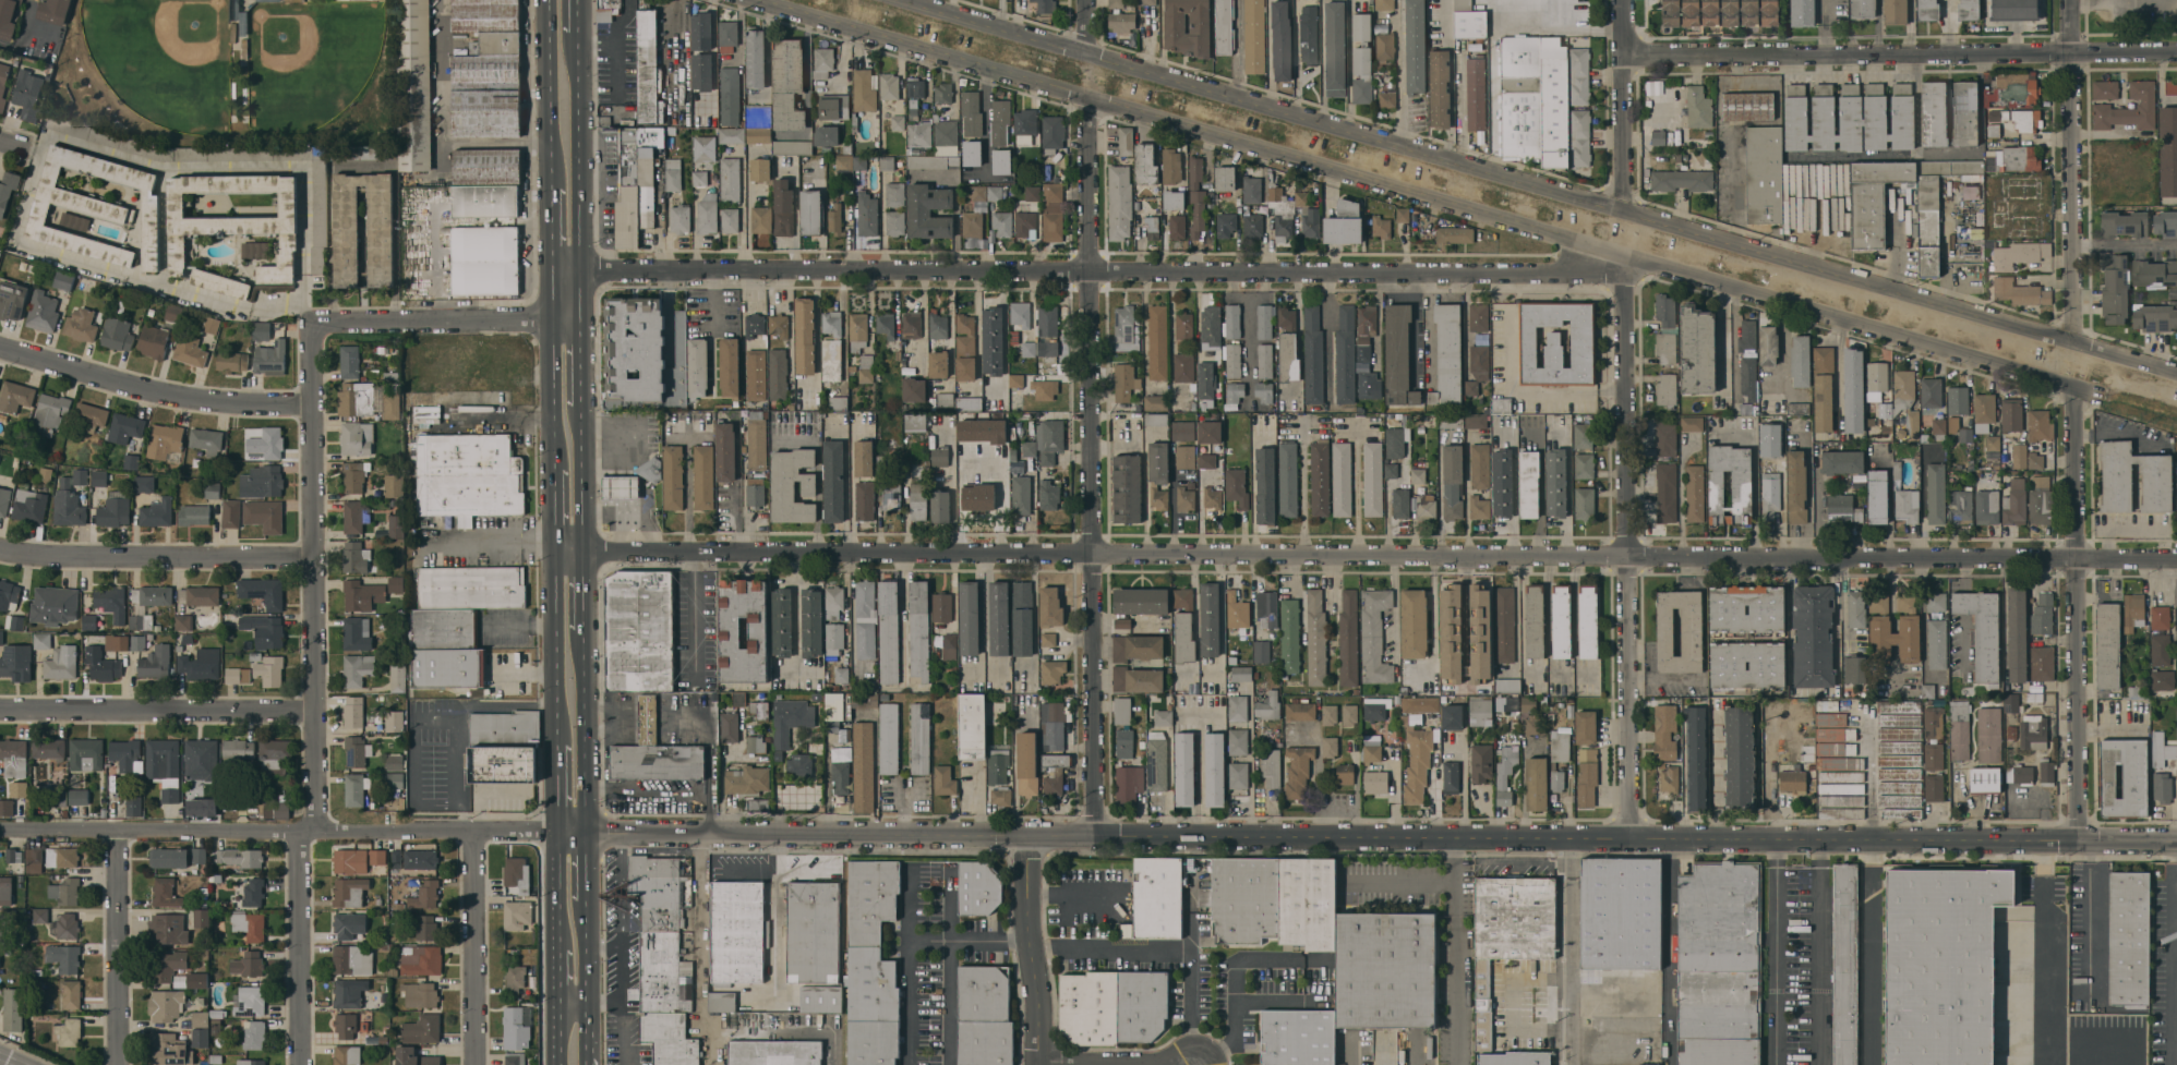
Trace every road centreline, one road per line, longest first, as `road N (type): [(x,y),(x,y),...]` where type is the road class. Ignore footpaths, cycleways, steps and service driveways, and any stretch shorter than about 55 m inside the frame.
road 1 (residential): [(2176,558),(554,553)]
road 2 (tertiary): [(2176,843),(621,834)]
road 3 (residential): [(1627,256),(1575,270),(553,276)]
road 4 (residential): [(1627,256),(750,0)]
road 5 (residential): [(1626,213),(904,0)]
road 6 (residential): [(310,329),(318,809),(299,852),(301,1064)]
road 7 (residential): [(1087,100),(1094,839)]
road 8 (residential): [(1627,256),(1636,840)]
road 9 (residential): [(2176,372),(1626,213)]
road 10 (tertiary): [(555,832),(0,829)]
road 11 (residential): [(2072,384),(1627,256)]
road 12 (residential): [(2072,384),(2083,839)]
road 13 (residential): [(2072,55),(1624,56)]
road 14 (residential): [(2071,0),(2076,341)]
road 15 (residential): [(0,348),(170,395),(311,406)]
road 16 (residential): [(316,711),(0,711)]
road 17 (residential): [(314,557),(61,556),(0,547)]
road 18 (primary): [(579,323),(577,33)]
road 19 (residential): [(310,329),(327,322),(579,323)]
road 20 (residential): [(119,830),(113,1064)]
road 21 (primary): [(555,832),(557,1064)]
road 22 (residential): [(477,833),(477,1064)]
road 23 (residential): [(1039,1064),(1029,839)]
road 24 (residential): [(1623,0),(1626,213)]
road 25 (primary): [(553,276),(554,470)]
road 26 (primary): [(554,553),(555,747)]
road 27 (primary): [(548,0),(552,189)]
road 28 (primary): [(582,787),(582,632)]
road 29 (primary): [(580,553),(580,406)]

